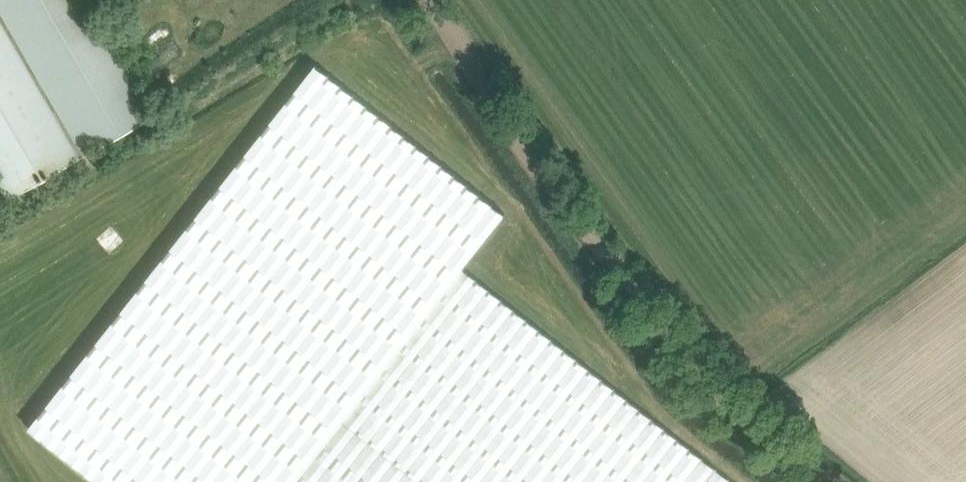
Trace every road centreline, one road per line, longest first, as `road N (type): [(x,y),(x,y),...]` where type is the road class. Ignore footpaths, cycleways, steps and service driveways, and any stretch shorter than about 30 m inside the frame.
road 1 (track): [(823,481),(709,387),(647,316),(420,0)]

